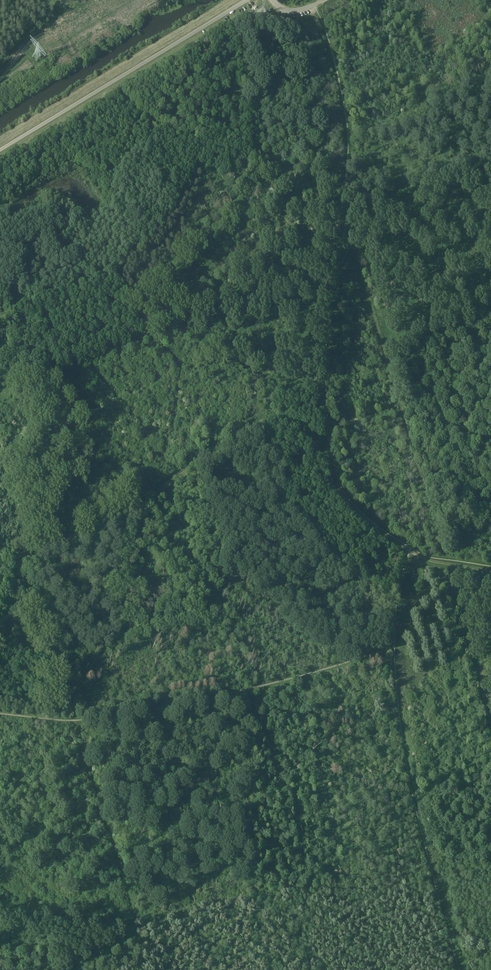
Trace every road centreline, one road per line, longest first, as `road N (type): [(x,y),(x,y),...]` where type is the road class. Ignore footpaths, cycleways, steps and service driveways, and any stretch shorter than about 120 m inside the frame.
road 1 (track): [(0,556),(30,554),(136,507),(264,417),(293,422),(318,446),(336,482)]
road 2 (unclassified): [(247,0),(0,151)]
road 3 (track): [(336,482),(366,520),(411,552),(490,571)]

